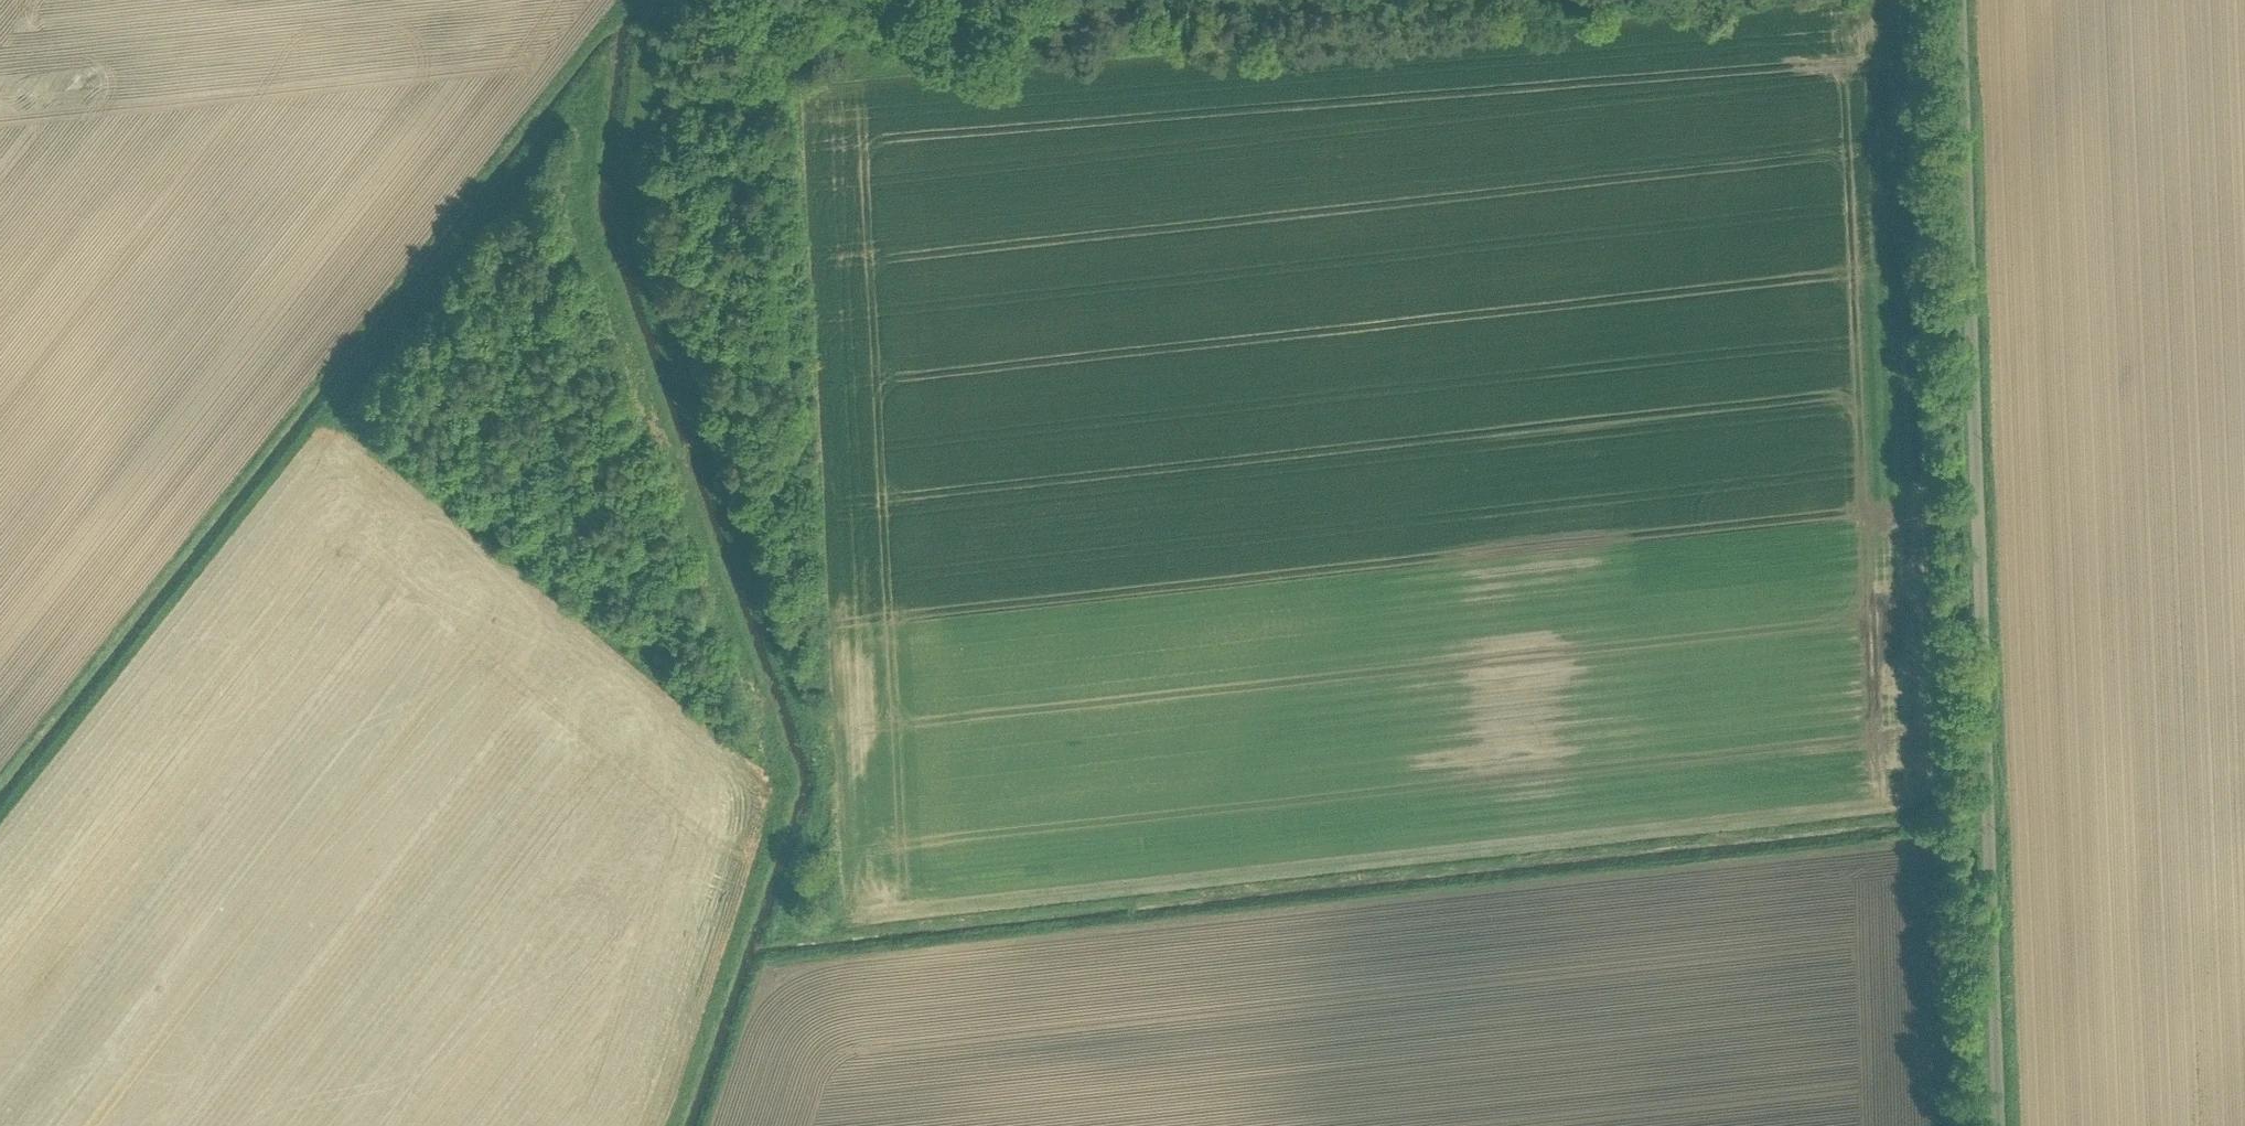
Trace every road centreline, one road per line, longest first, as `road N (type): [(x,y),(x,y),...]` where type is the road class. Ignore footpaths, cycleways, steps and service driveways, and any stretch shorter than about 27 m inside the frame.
road 1 (unclassified): [(2003,1125),(1964,0)]

